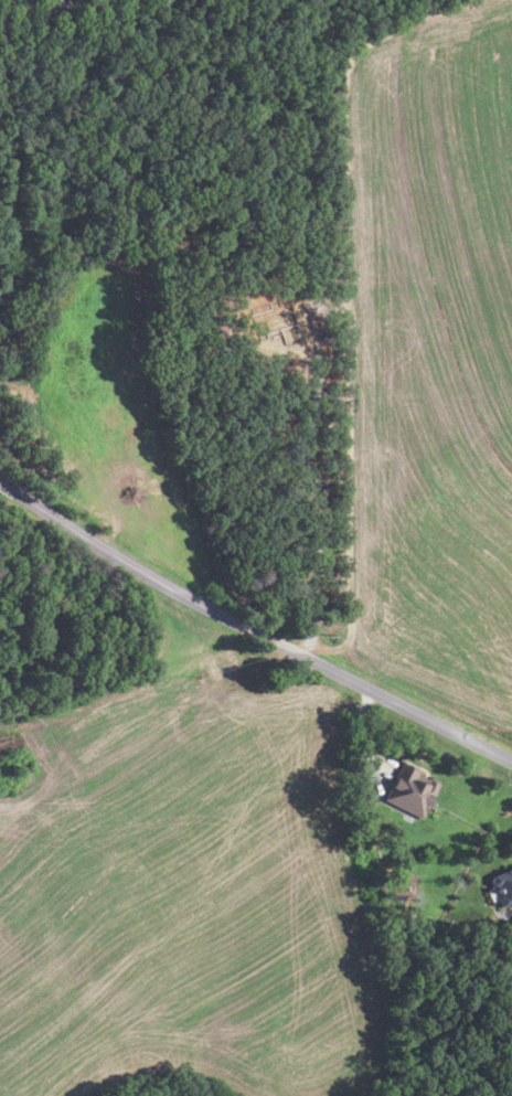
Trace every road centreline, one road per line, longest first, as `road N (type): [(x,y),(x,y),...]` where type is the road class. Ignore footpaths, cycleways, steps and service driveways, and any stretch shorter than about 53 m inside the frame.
road 1 (residential): [(511,759),(183,599),(0,482)]

